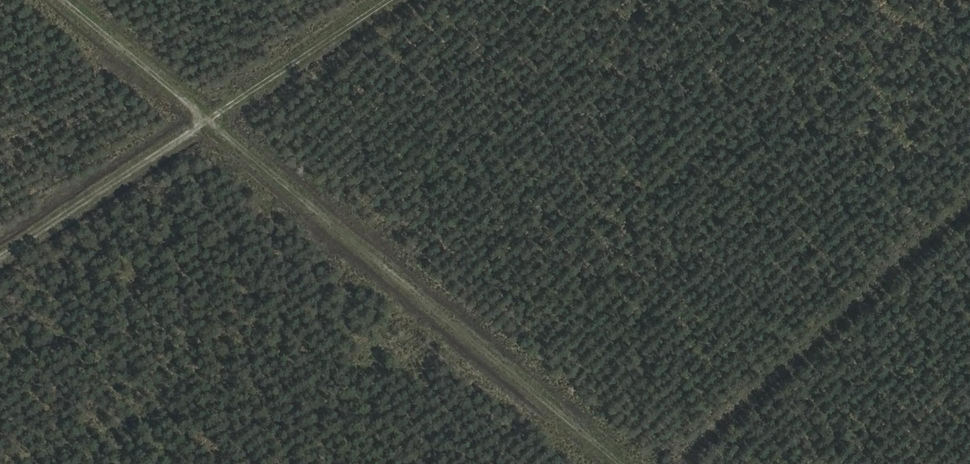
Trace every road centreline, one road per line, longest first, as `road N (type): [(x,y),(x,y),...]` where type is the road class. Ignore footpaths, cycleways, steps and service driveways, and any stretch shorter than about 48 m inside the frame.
road 1 (track): [(625,463),(68,0)]
road 2 (track): [(0,258),(388,0)]
road 3 (track): [(680,463),(969,205)]

